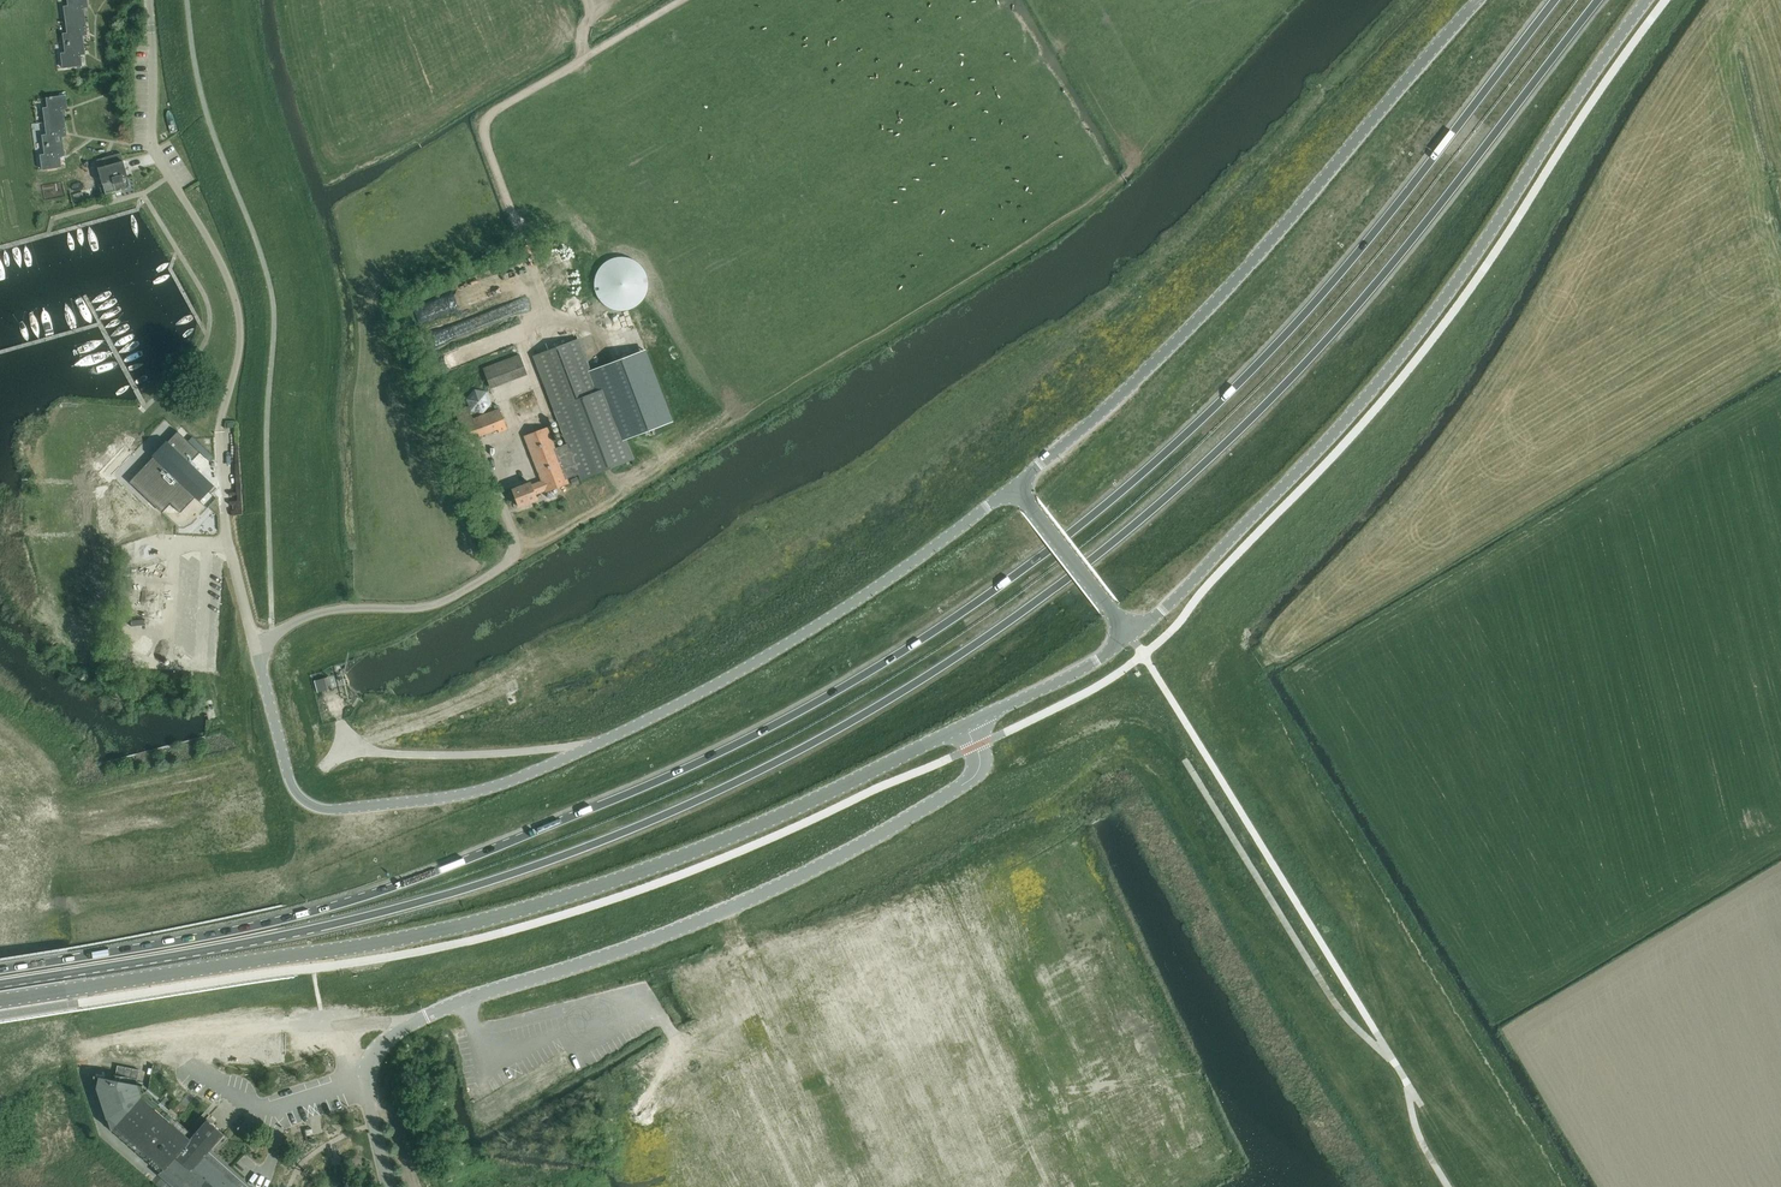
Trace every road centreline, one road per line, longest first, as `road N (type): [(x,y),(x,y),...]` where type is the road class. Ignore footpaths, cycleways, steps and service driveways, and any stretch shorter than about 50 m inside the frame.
road 1 (trunk): [(0,984),(316,928),(524,870),(689,803),(906,689),(1109,544),(1283,386),(1597,0)]
road 2 (trunk): [(1555,0),(1356,254),(1256,365),(1088,518),(893,657),(718,752),(395,887),(250,927),(0,970)]
road 3 (unclassified): [(0,1000),(482,920),(704,847),(966,724)]
road 4 (unclassified): [(1015,485),(894,574),(702,692),(522,775),(456,795),(325,808),(302,799),(289,779),(257,648)]
road 5 (unclassified): [(390,1186),(365,1082),(384,1040),(466,1000),(694,922),(891,826),(974,774),(979,760),(966,724)]
road 6 (unclassified): [(1130,635),(1180,594),(1381,378),(1646,0)]
road 7 (unclassified): [(1477,0),(1200,318),(1015,485)]
road 8 (residential): [(220,432),(239,343),(237,310),(212,245),(153,150),(149,0)]
road 9 (track): [(1187,764),(1335,1002),(1397,1066)]
road 10 (track): [(581,750),(350,747),(333,696)]
road 11 (unclassified): [(257,648),(225,528),(220,432)]
road 12 (unclassified): [(1015,485),(1130,635)]
road 13 (unclassified): [(966,724),(1130,635)]
road 14 (track): [(1407,1084),(1470,1186)]

